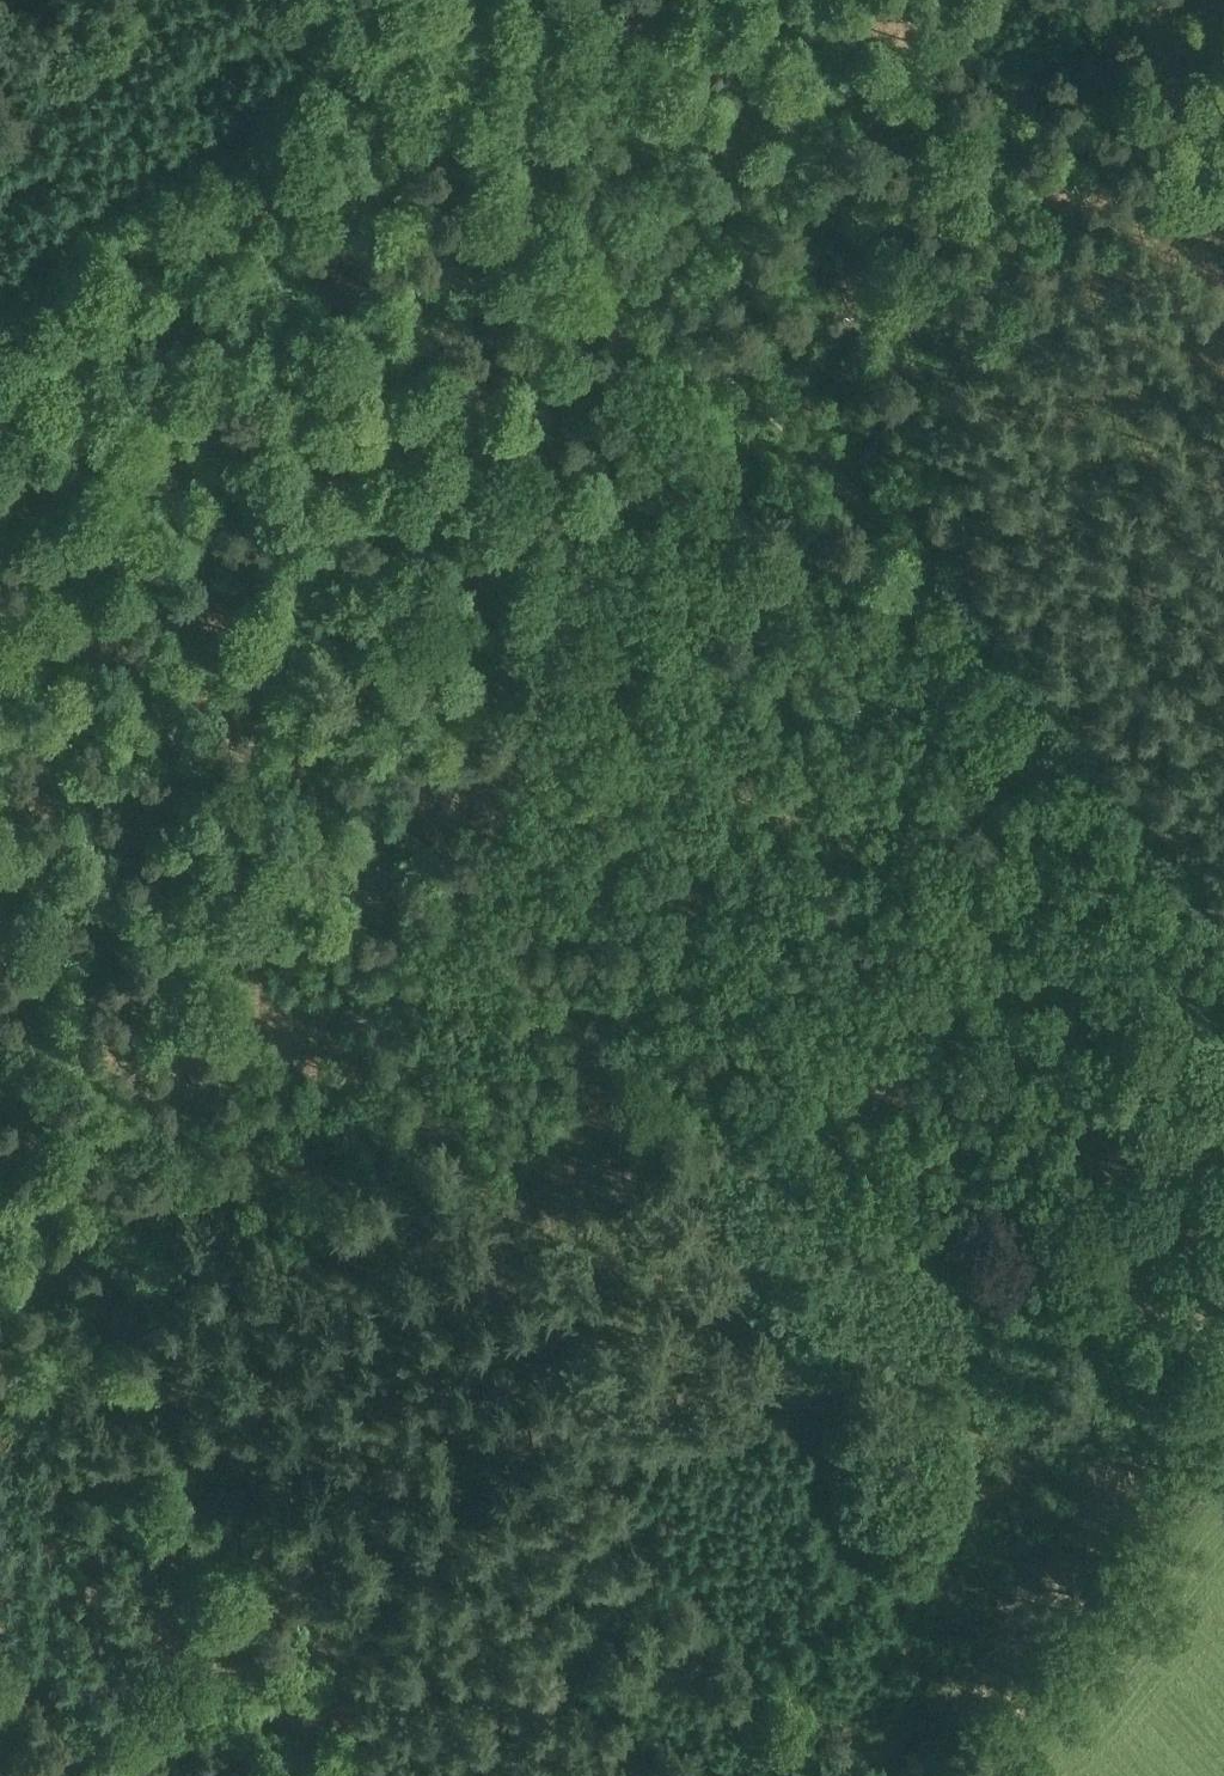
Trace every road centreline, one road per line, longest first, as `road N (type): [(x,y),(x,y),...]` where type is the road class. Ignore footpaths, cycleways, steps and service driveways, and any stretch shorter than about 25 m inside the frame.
road 1 (track): [(1223,1460),(787,1396),(711,1402),(579,1428),(469,1489),(283,1637),(127,1695),(0,1775)]
road 2 (track): [(1223,968),(980,637),(875,511),(543,185),(380,0)]

